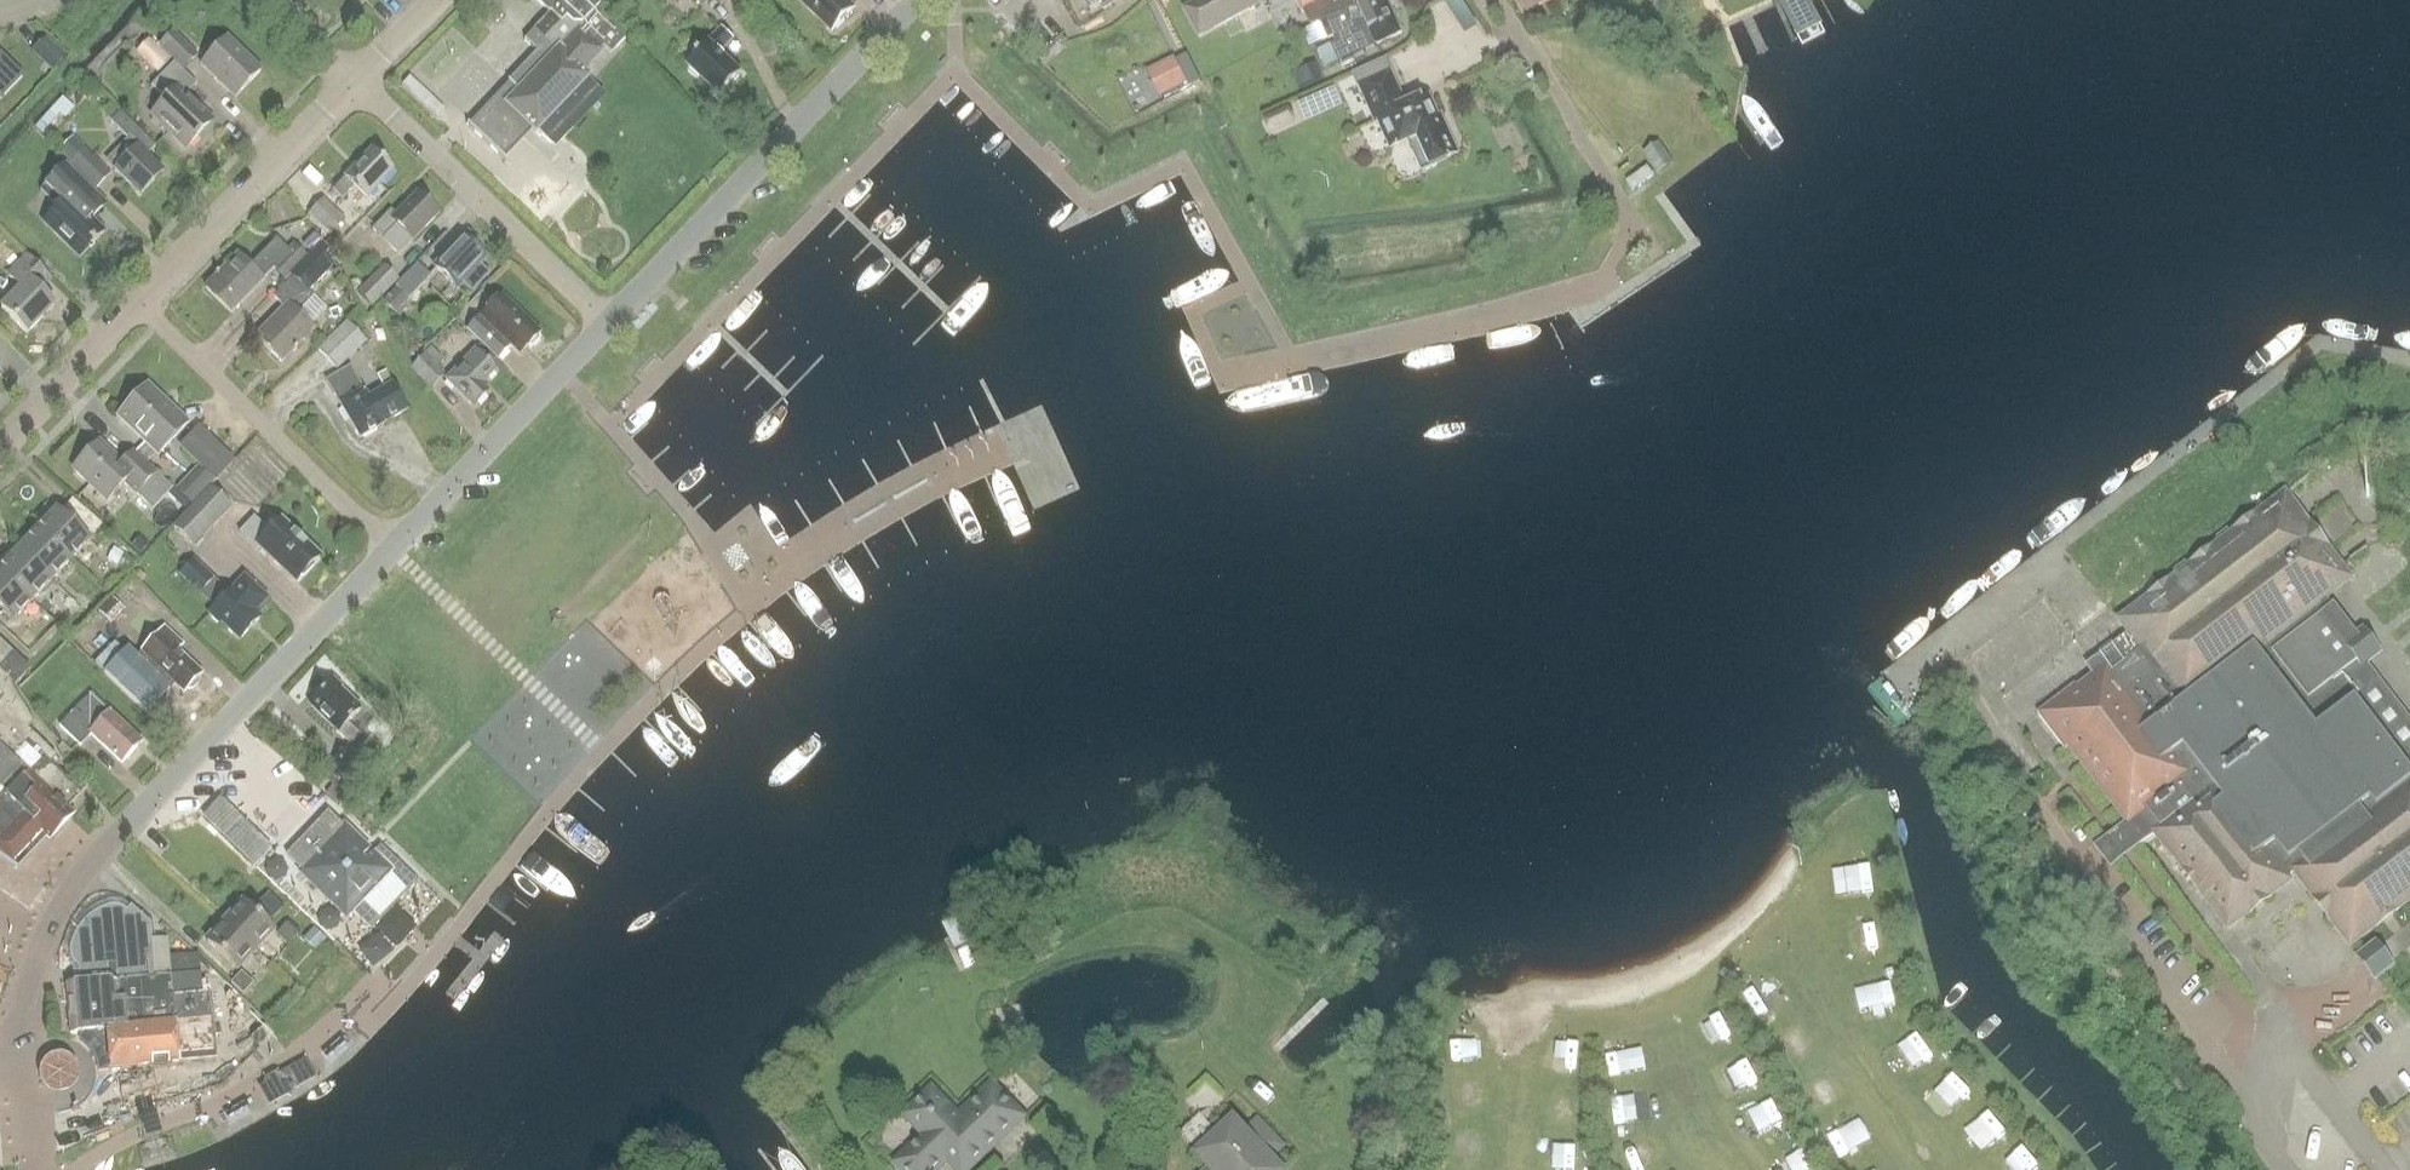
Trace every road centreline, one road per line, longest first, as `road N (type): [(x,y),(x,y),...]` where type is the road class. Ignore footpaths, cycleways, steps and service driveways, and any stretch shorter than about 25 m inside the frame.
road 1 (residential): [(7,1062),(47,932),(79,875),(394,553)]
road 2 (residential): [(612,320),(914,0)]
road 3 (residential): [(394,553),(141,306)]
road 4 (residential): [(612,320),(352,83)]
road 5 (residential): [(394,553),(612,320)]
road 6 (residential): [(352,83),(141,306)]
road 7 (residential): [(141,306),(0,451)]
road 8 (residential): [(352,83),(260,0)]

